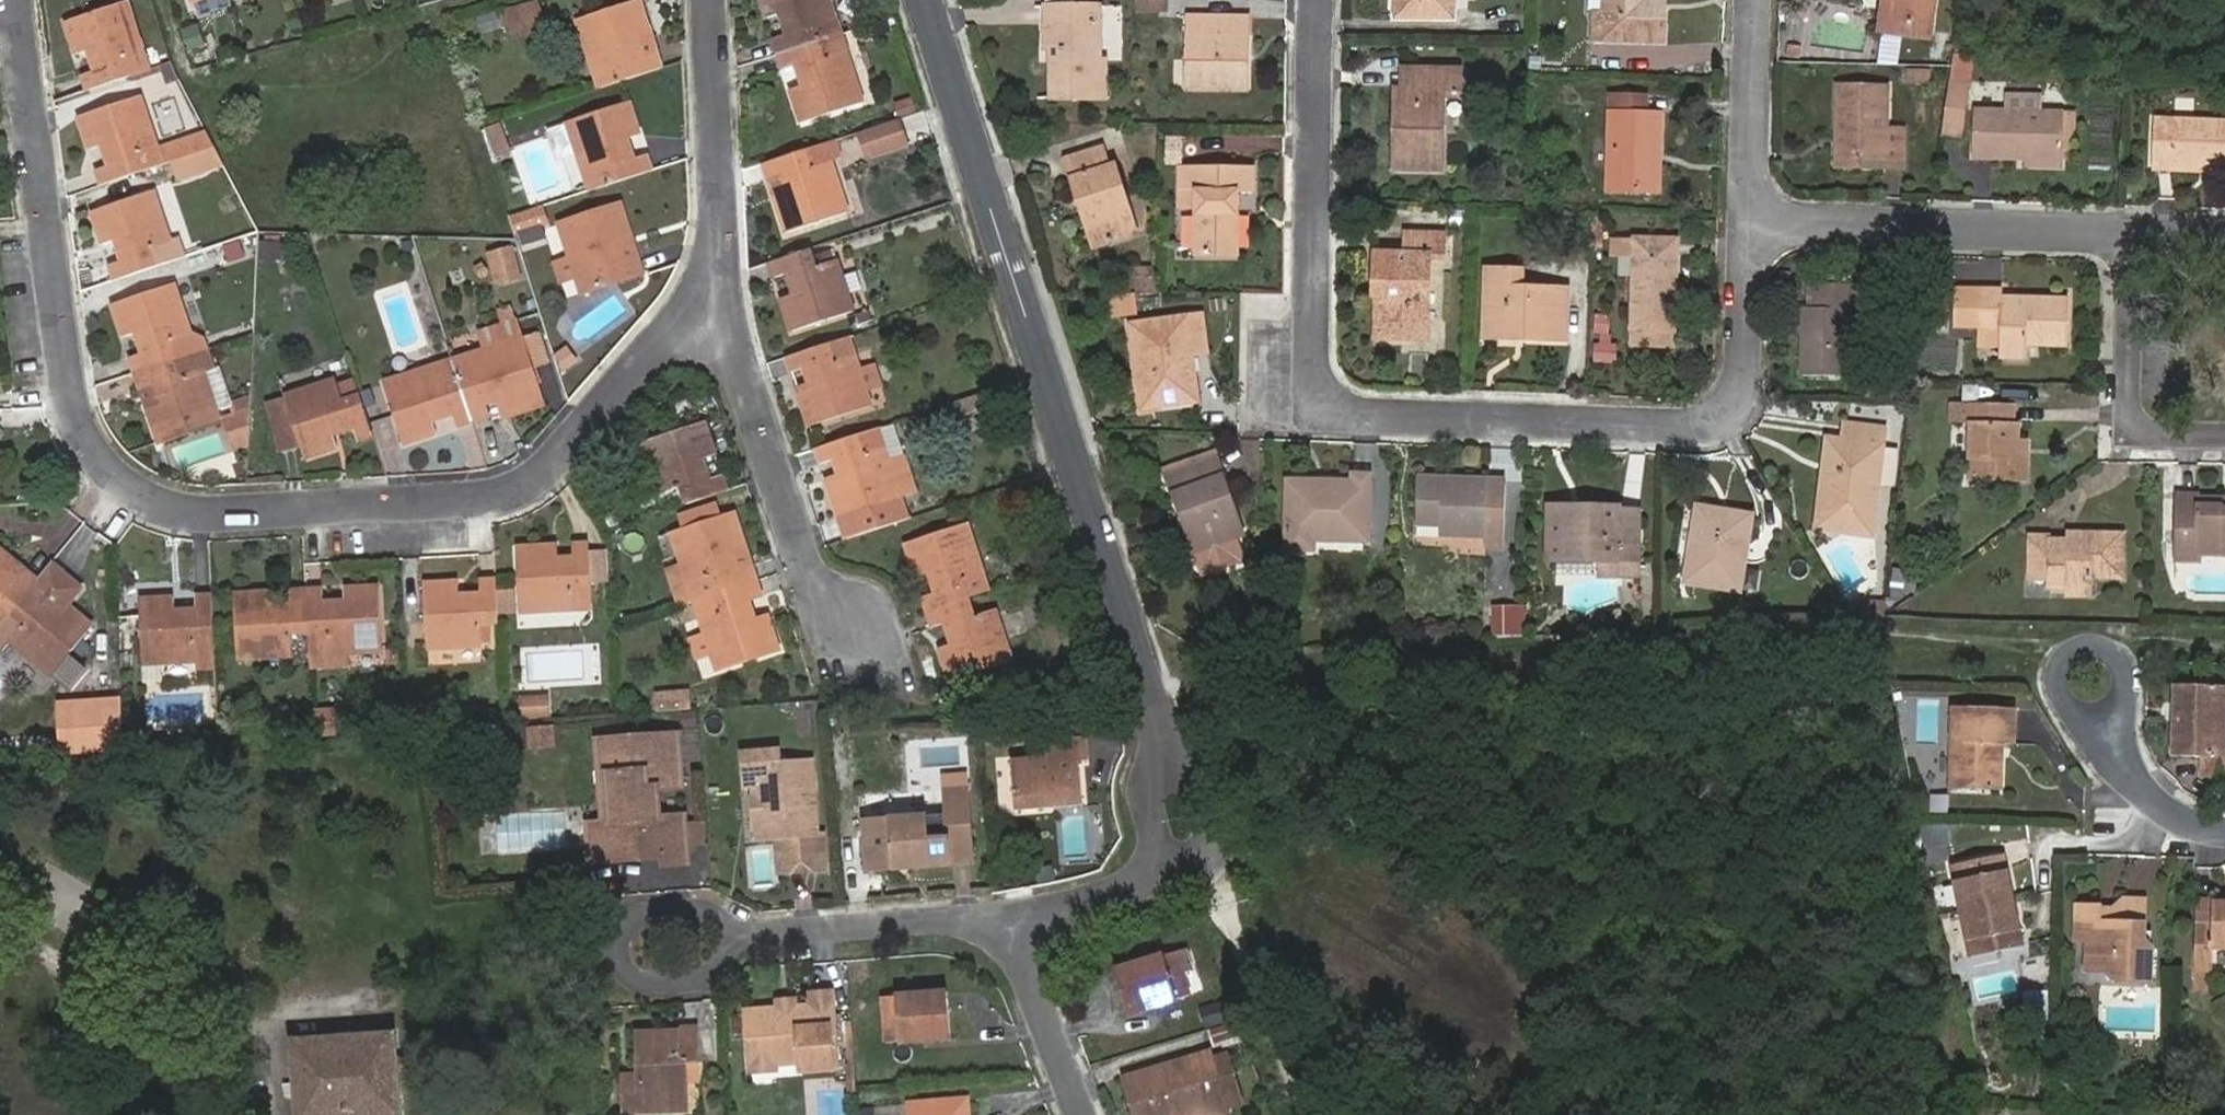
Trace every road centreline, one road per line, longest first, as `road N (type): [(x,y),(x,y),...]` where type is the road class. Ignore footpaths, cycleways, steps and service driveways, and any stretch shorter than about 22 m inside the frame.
road 1 (residential): [(725,275),(548,478),(500,503),(181,516),(85,444),(16,0)]
road 2 (residential): [(1327,0),(1325,403),(1744,415),(1750,222)]
road 3 (residential): [(1189,828),(926,0)]
road 4 (residential): [(744,944),(1011,921),(1088,1114)]
road 5 (residential): [(863,635),(812,578),(725,275)]
road 6 (residential): [(1750,222),(2124,233)]
road 7 (residential): [(2124,233),(2129,444),(2224,447)]
road 8 (residential): [(725,275),(713,0)]
road 9 (residential): [(744,944),(708,905),(647,905),(627,943),(648,981),(706,982)]
road 10 (residential): [(2092,679),(2141,806),(2185,824),(2224,826)]
road 11 (residential): [(1750,222),(1754,0)]

